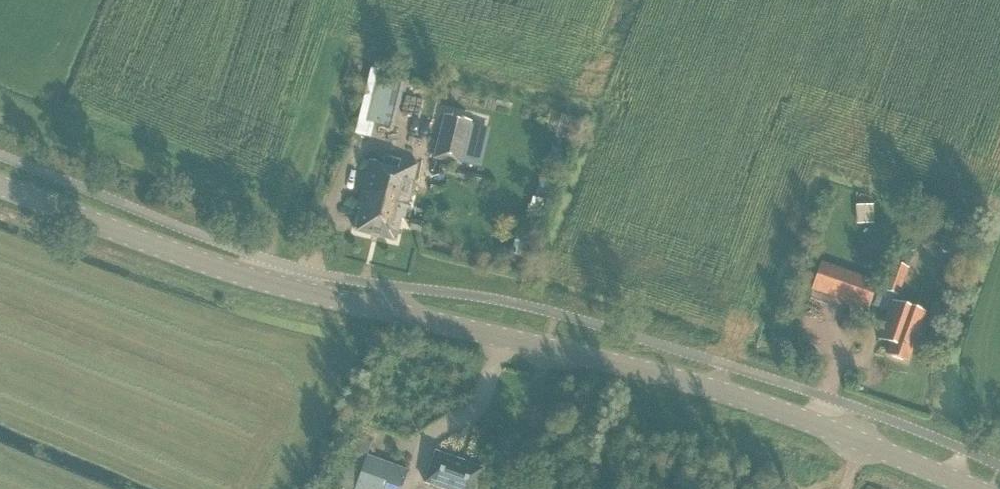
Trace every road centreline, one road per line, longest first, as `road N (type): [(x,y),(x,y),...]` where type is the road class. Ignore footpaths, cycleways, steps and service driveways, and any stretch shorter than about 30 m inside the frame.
road 1 (secondary): [(975,488),(718,390),(239,273),(0,184)]

